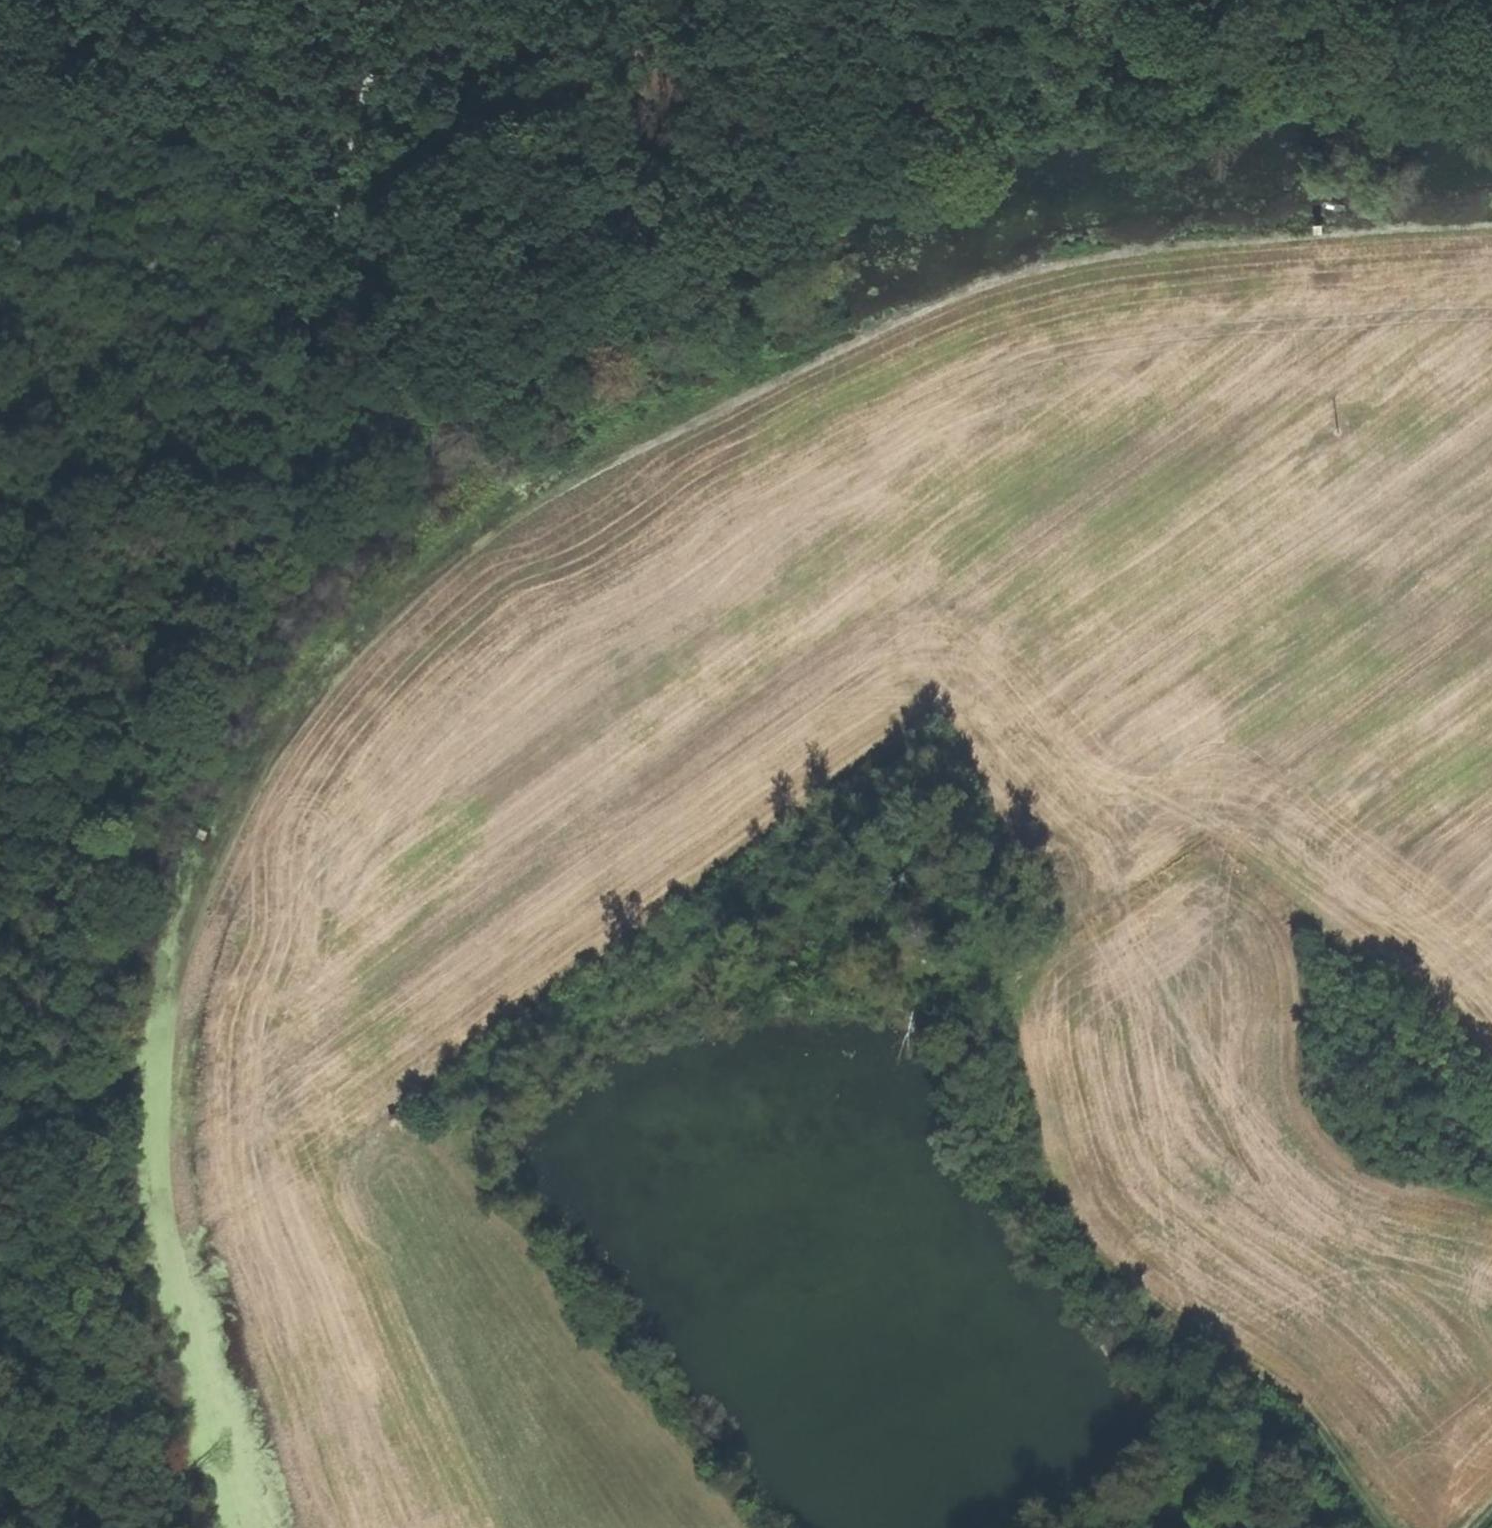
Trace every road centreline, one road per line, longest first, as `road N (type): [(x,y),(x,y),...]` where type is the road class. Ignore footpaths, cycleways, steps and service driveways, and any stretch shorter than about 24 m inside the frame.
road 1 (track): [(408,0),(336,228),(291,322),(235,366),(0,484)]
road 2 (track): [(0,1486),(56,1420),(49,1244),(0,1094)]

